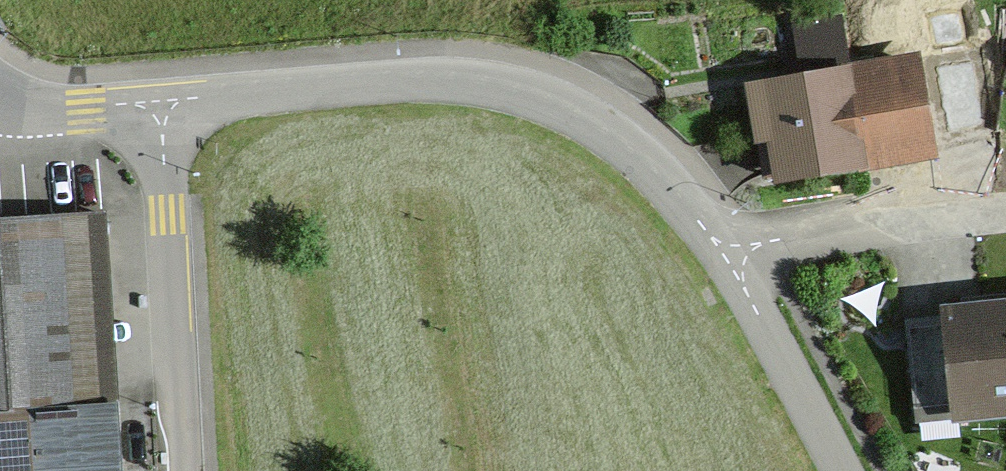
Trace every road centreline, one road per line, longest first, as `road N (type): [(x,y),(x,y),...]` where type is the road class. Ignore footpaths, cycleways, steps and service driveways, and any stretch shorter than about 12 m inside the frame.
road 1 (unclassified): [(160,101),(453,81),(551,101),(617,137),(680,189),(723,255)]
road 2 (residential): [(182,470),(160,101)]
road 3 (residential): [(1005,213),(809,234),(723,255)]
road 4 (unclassified): [(723,255),(842,470)]
road 5 (unclassified): [(0,99),(160,101)]

